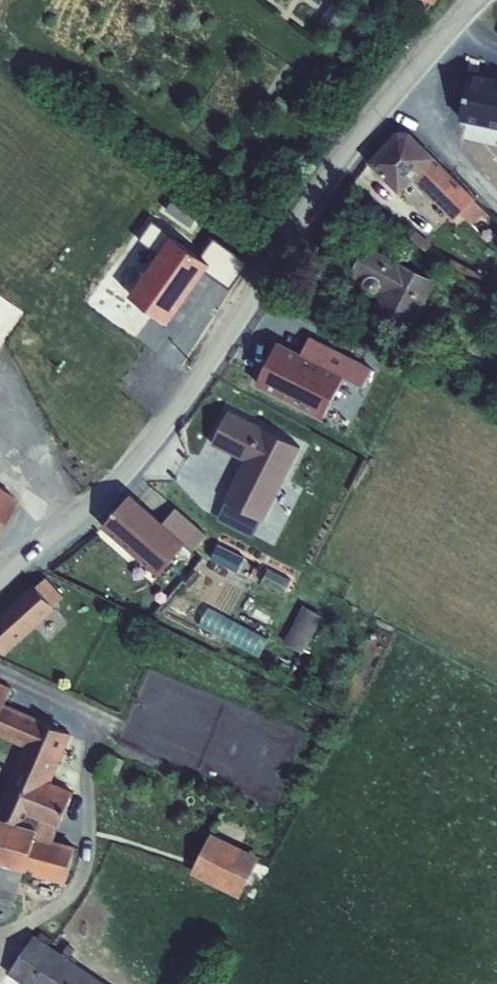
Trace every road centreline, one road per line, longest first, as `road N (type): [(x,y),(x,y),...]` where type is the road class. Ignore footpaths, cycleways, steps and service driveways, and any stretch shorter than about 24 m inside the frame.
road 1 (unclassified): [(486,0),(372,127),(140,461),(0,582)]
road 2 (track): [(412,80),(465,168),(496,202)]

